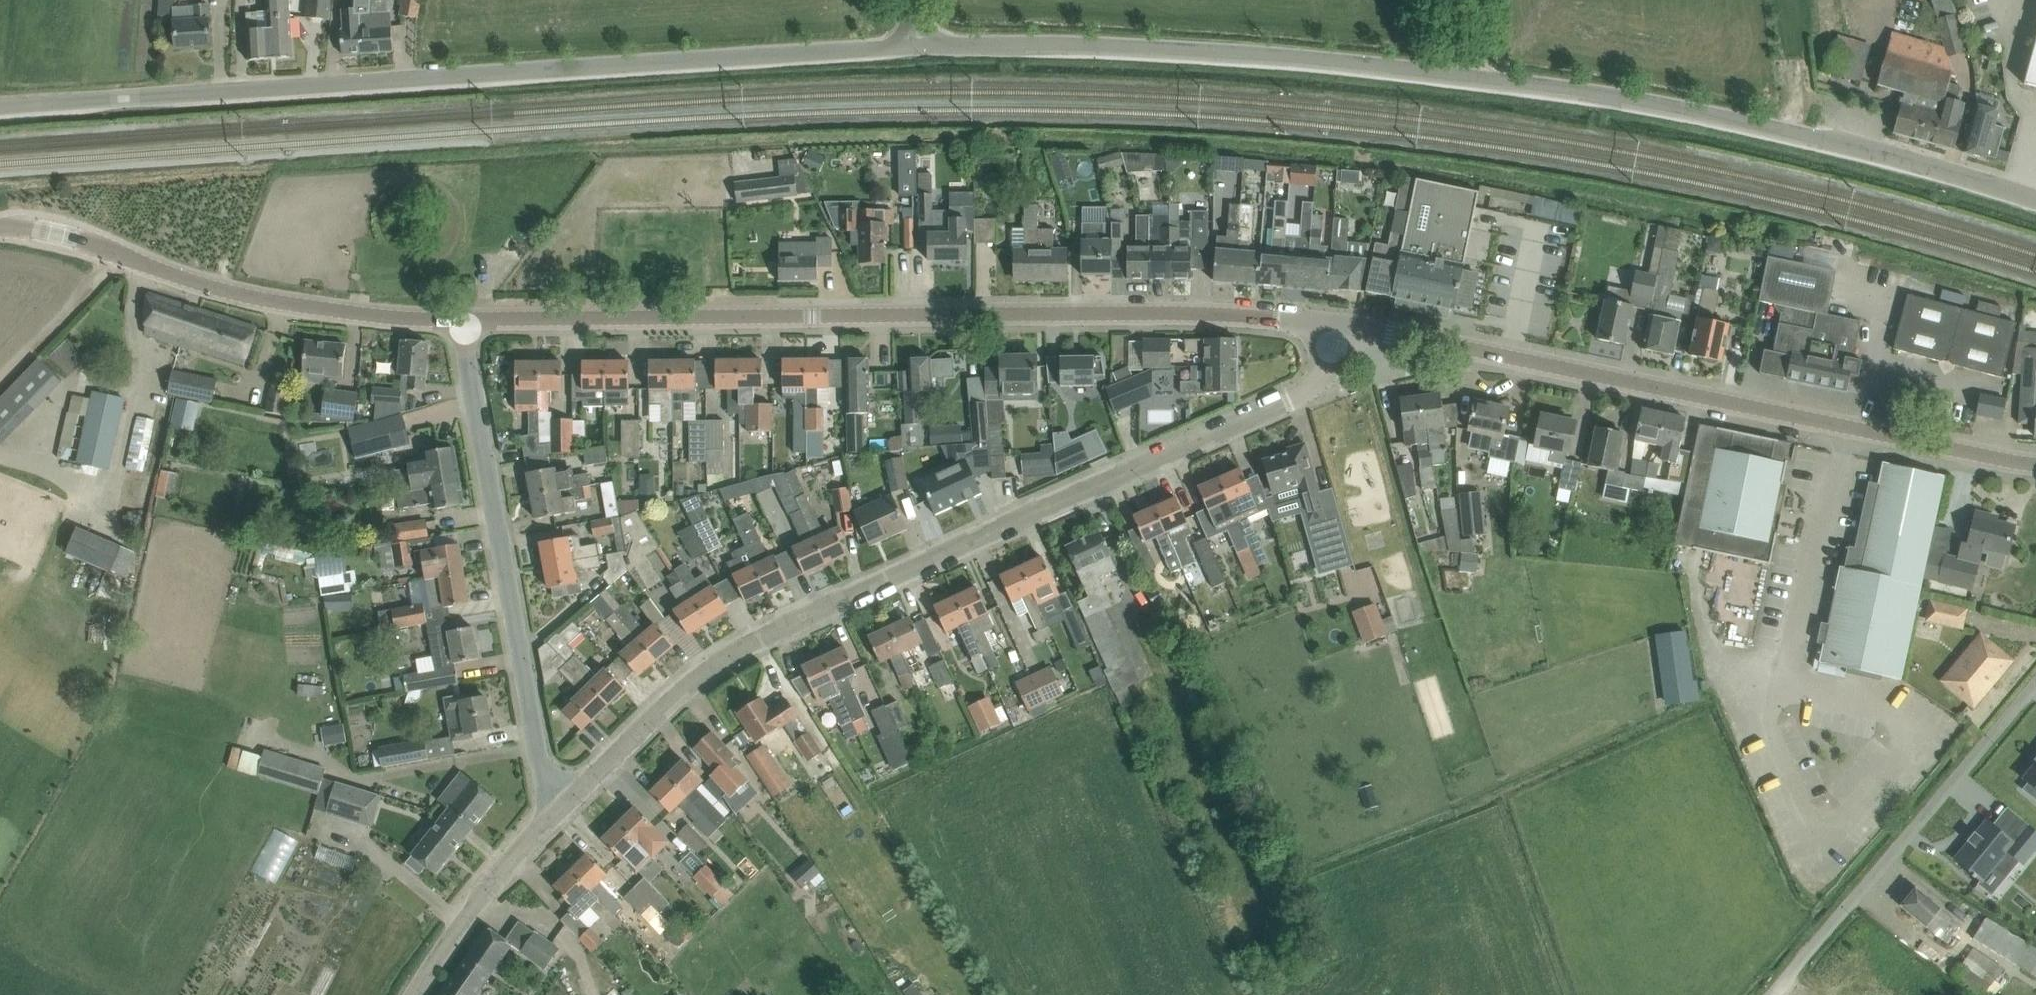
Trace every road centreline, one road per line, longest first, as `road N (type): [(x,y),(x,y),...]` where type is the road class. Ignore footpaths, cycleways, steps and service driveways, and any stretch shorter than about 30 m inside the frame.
road 1 (tertiary): [(2035,203),(1714,119),(1467,80),(1287,61),(923,47)]
road 2 (residential): [(550,818),(720,661),(1310,388),(1326,371),(1340,325)]
road 3 (tertiary): [(923,47),(0,106)]
road 4 (secondary): [(1340,325),(1183,313),(461,320)]
road 5 (secondary): [(2035,463),(1340,325)]
road 6 (residential): [(550,818),(461,320)]
road 7 (secondary): [(55,234),(249,295),(461,320)]
road 8 (residential): [(1771,994),(2035,682)]
road 9 (unclassified): [(417,994),(459,926),(550,818)]
road 10 (track): [(120,254),(0,385)]

